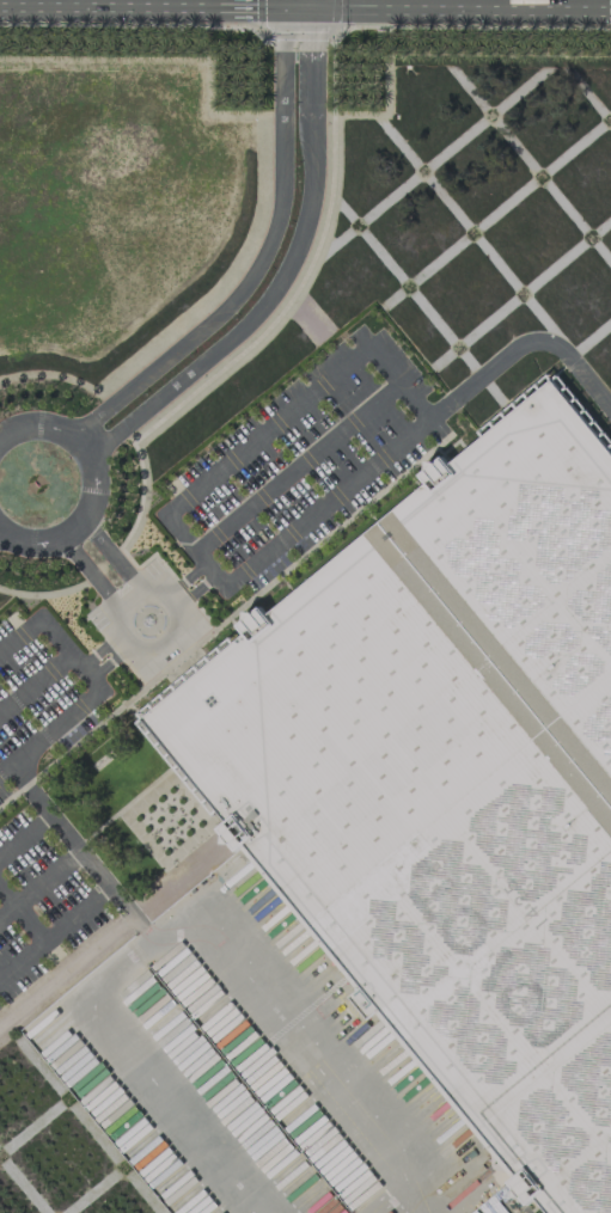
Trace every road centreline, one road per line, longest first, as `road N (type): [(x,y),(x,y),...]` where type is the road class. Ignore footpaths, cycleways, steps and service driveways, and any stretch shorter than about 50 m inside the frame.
road 1 (secondary): [(300,8),(610,11)]
road 2 (secondary): [(0,7),(126,7)]

